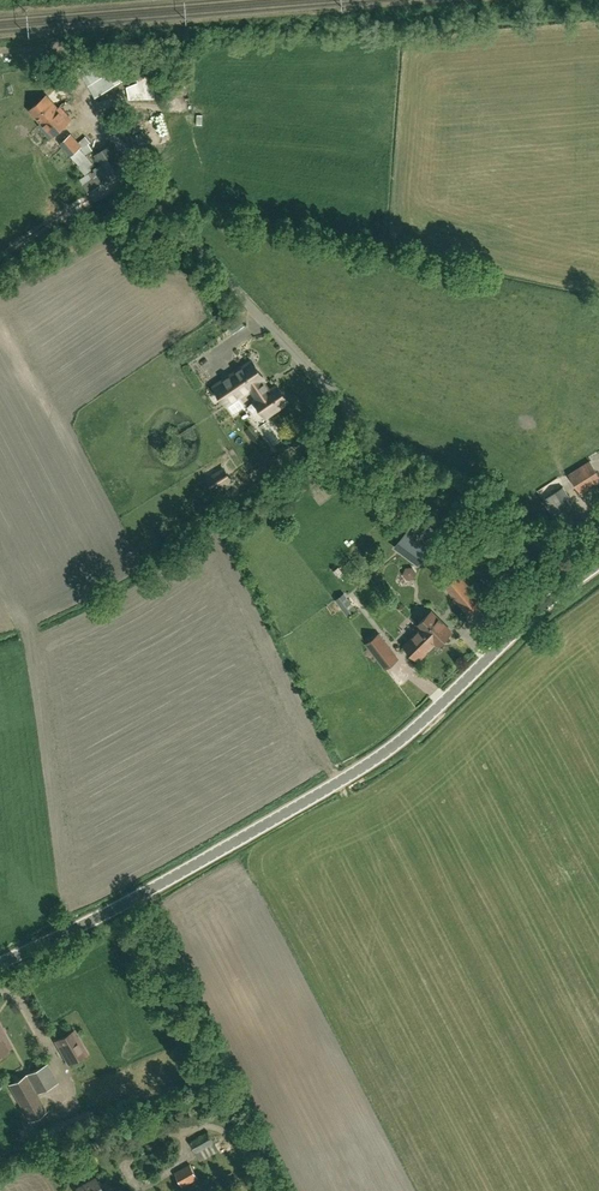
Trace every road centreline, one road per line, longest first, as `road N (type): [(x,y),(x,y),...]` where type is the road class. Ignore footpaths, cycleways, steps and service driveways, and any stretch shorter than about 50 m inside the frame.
road 1 (unclassified): [(0,963),(202,861),(377,758),(530,618)]
road 2 (unclassified): [(530,618),(471,566),(441,514),(163,213),(134,165)]

